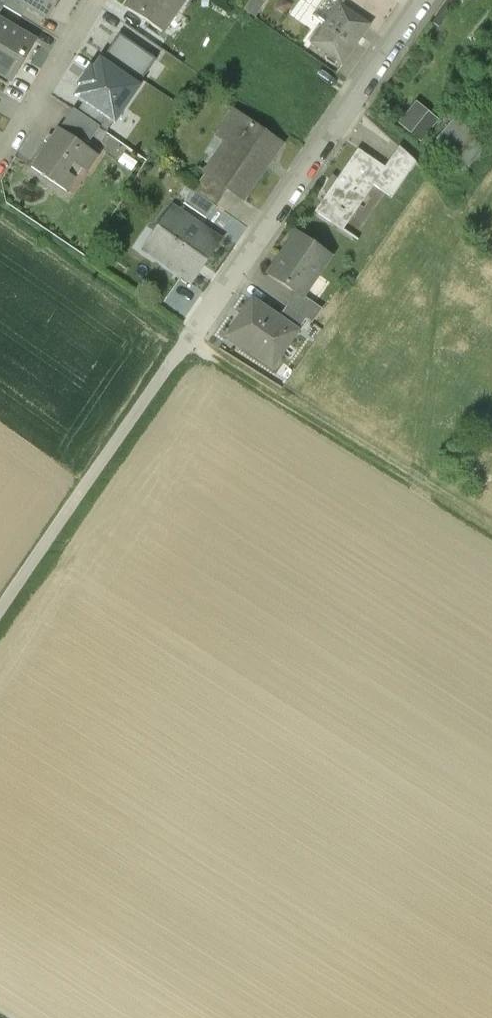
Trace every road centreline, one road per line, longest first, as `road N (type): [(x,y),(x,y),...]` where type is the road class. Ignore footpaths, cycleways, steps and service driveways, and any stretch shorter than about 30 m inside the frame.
road 1 (residential): [(198,335),(422,0)]
road 2 (track): [(0,630),(198,335)]
road 3 (track): [(491,530),(204,349),(198,335)]
road 4 (residential): [(93,0),(0,164)]

